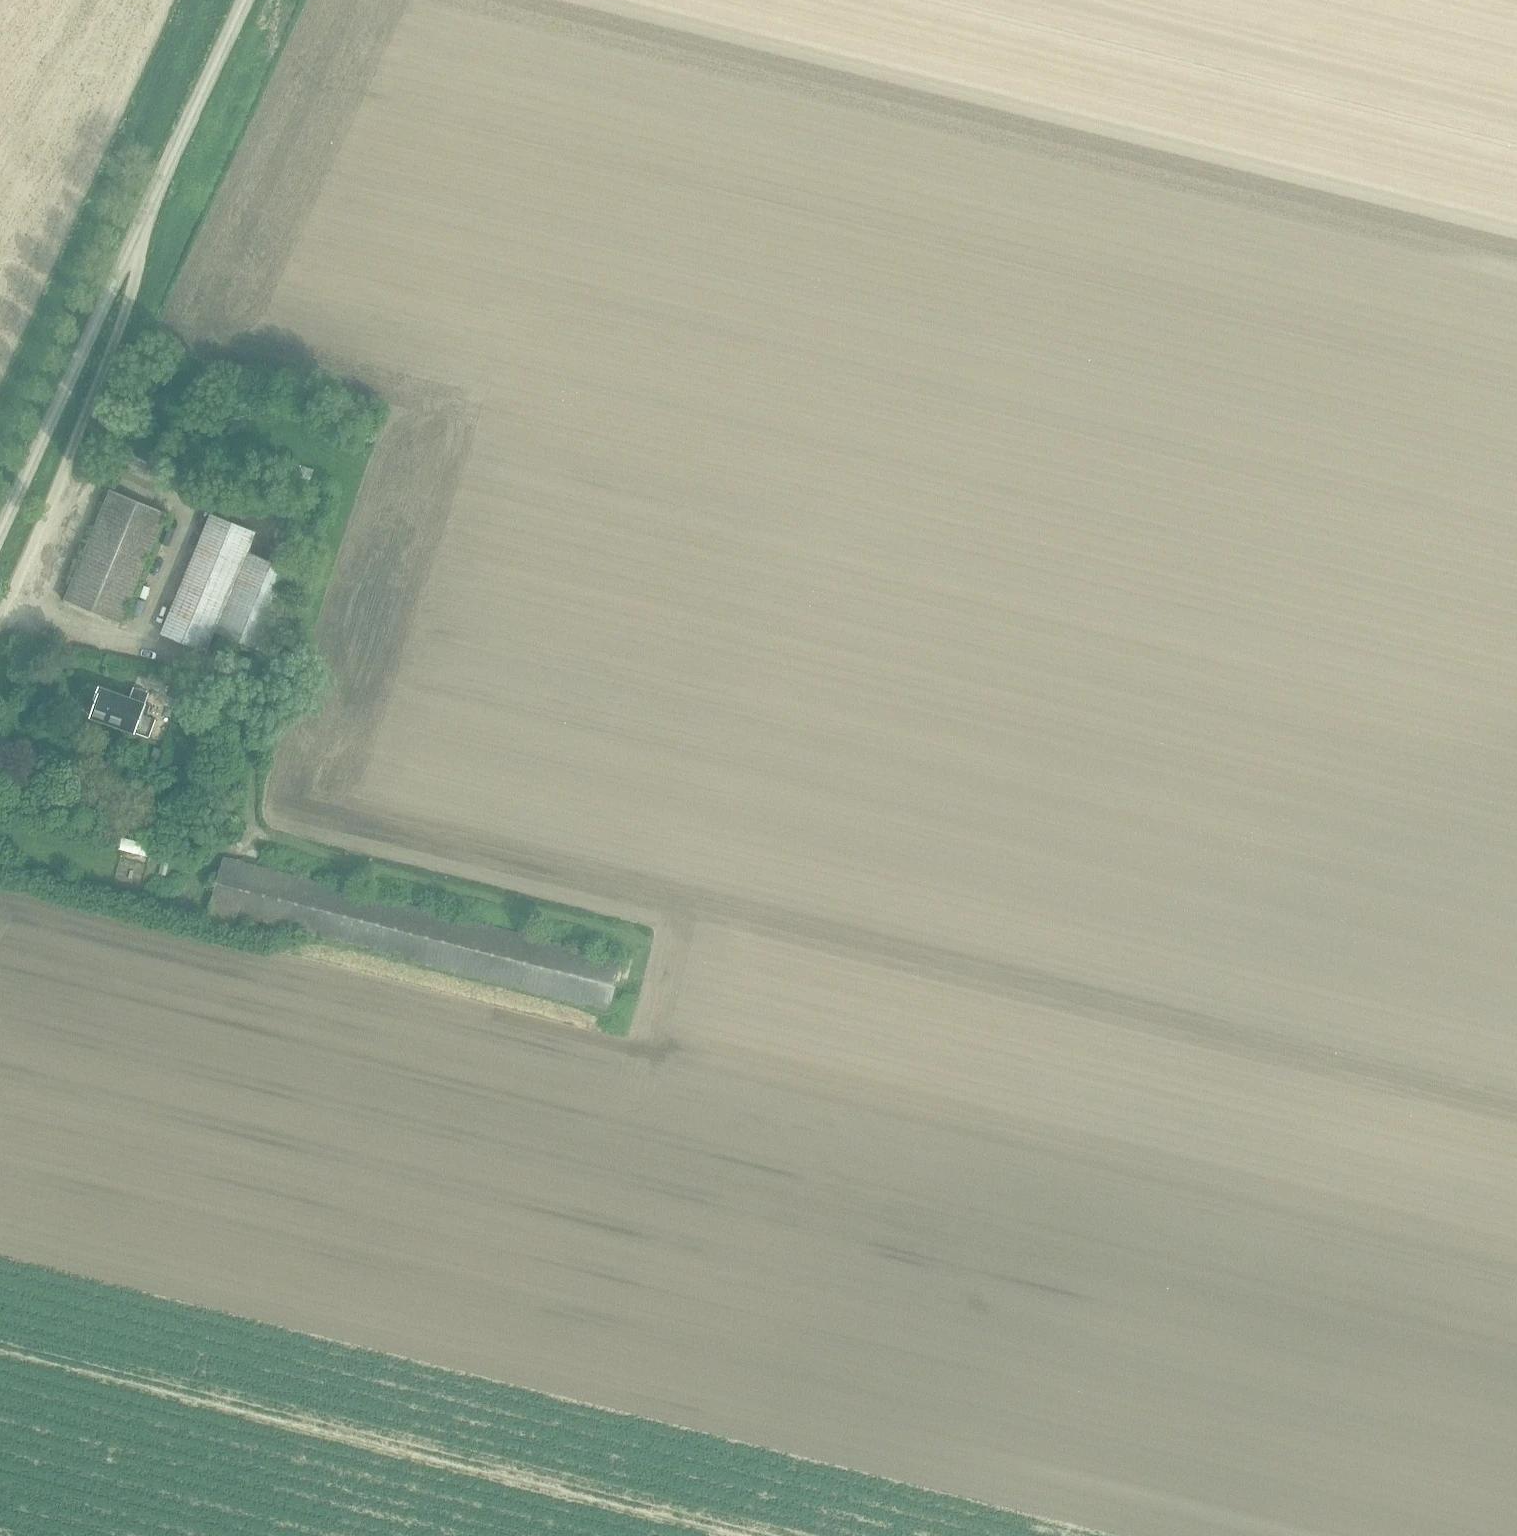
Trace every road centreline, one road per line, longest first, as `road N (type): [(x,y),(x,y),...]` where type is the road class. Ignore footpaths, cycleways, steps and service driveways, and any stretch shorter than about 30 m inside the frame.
road 1 (unclassified): [(0,615),(121,334),(139,267),(139,228)]
road 2 (unclassified): [(0,533),(139,228)]
road 3 (unclassified): [(139,228),(243,0)]

